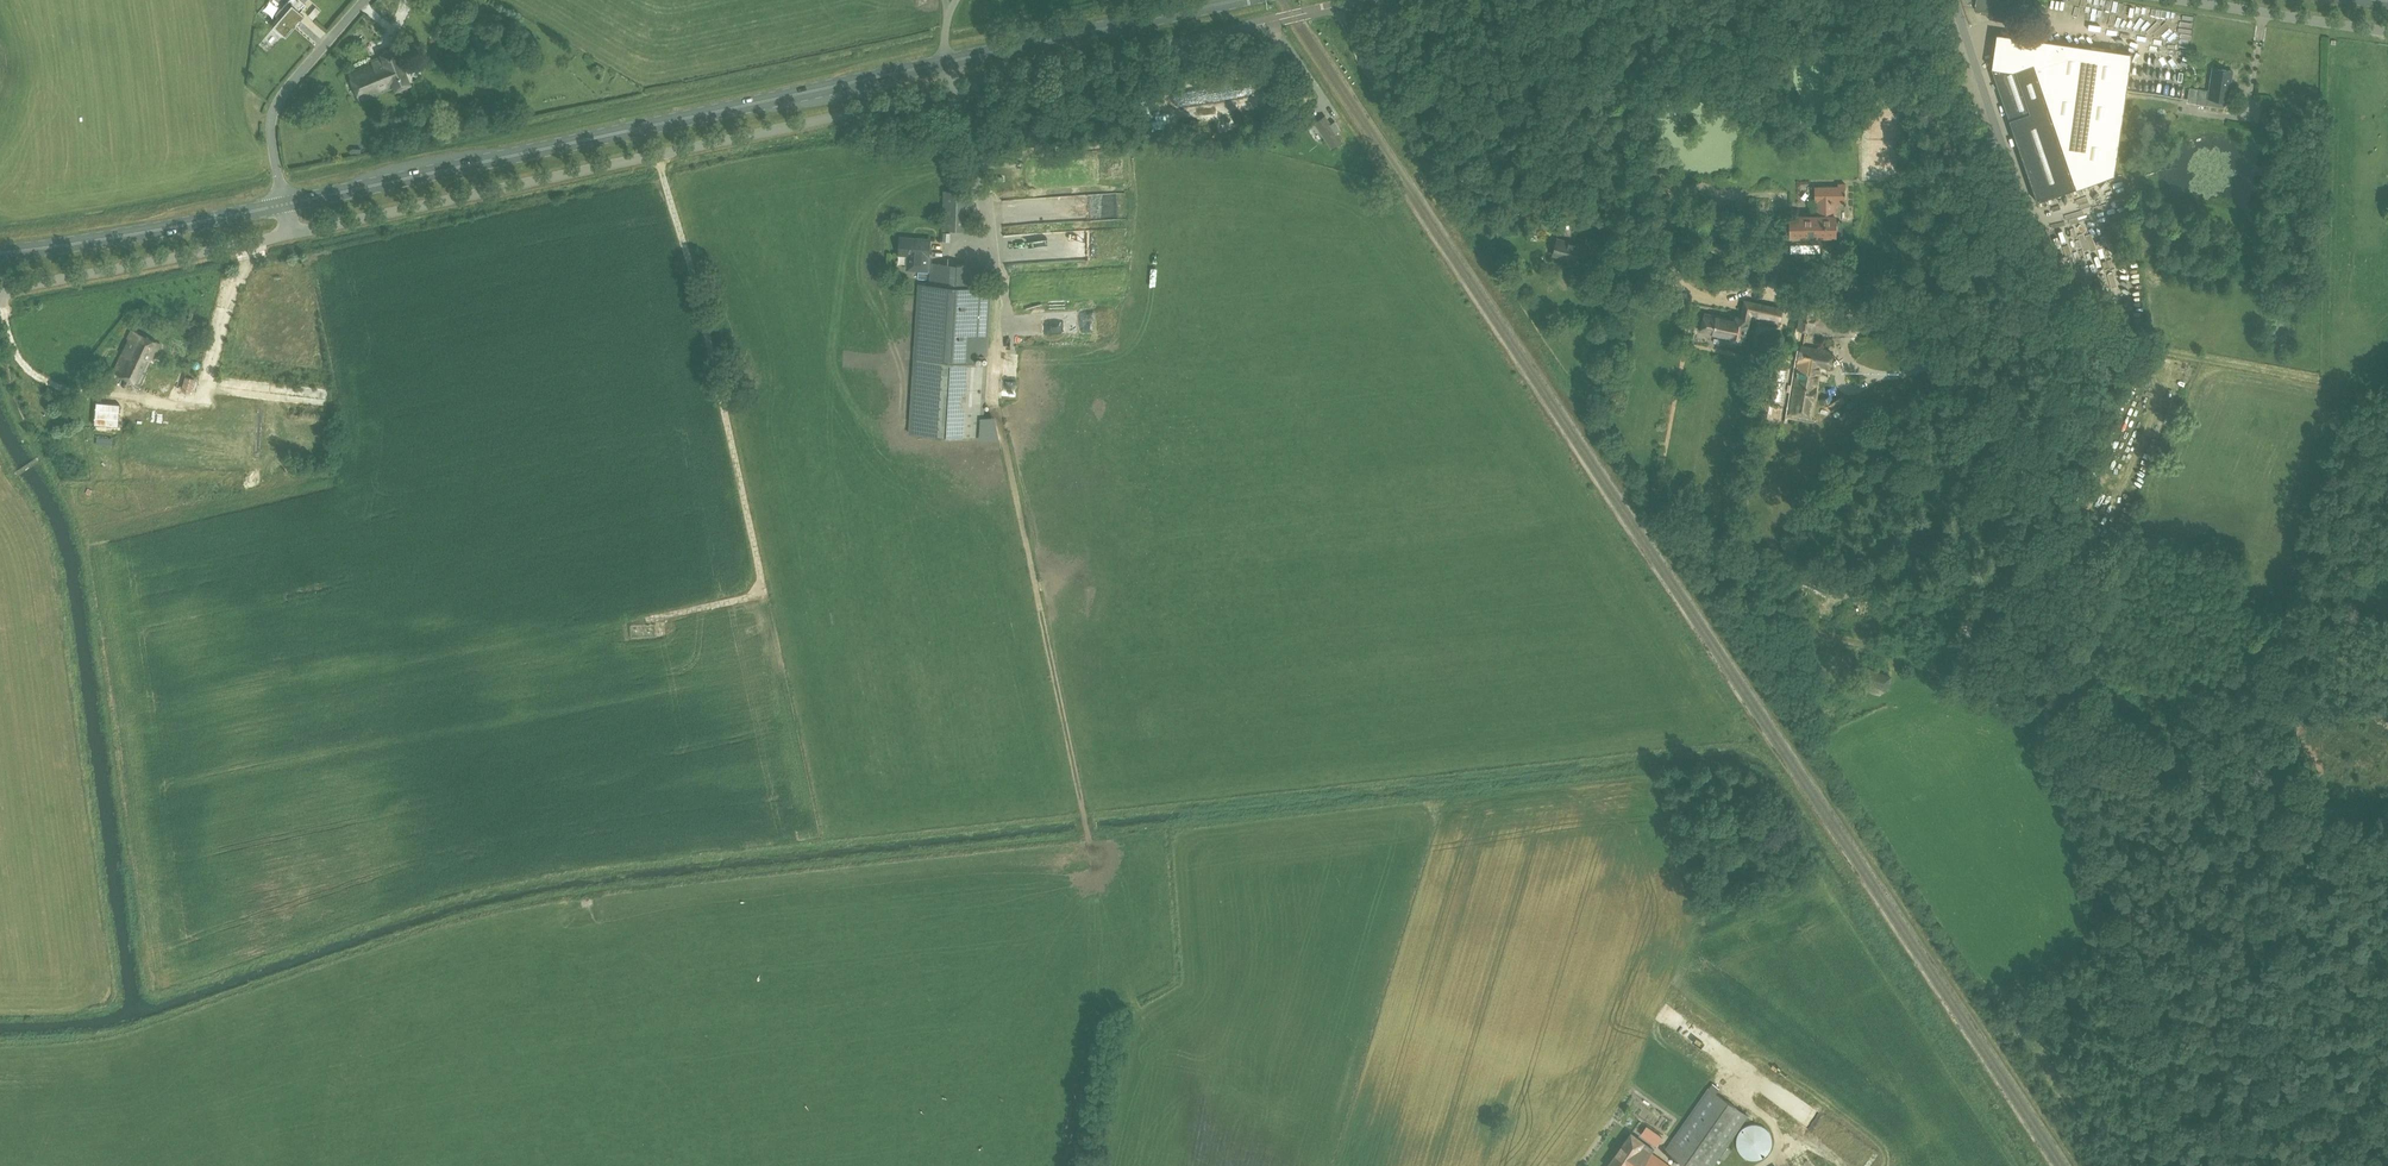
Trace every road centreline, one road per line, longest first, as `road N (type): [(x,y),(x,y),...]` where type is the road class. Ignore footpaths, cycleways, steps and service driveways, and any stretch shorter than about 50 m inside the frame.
road 1 (unclassified): [(2064,325),(1463,180),(1405,101),(1354,52),(1335,6)]
road 2 (unclassified): [(292,236),(954,93)]
road 3 (primary): [(944,57),(284,207)]
road 4 (track): [(660,157),(766,593),(661,617)]
road 5 (track): [(2064,325),(1961,669),(1988,700),(2060,727)]
road 6 (track): [(994,395),(1089,837)]
road 7 (unclassified): [(954,93),(1335,6)]
road 8 (track): [(2060,727),(2387,849)]
road 9 (unclassified): [(2064,325),(1954,0)]
road 10 (primary): [(944,57),(1240,0)]
road 11 (unclassified): [(0,292),(292,236)]
road 12 (primary): [(284,207),(0,253)]
road 13 (unclassified): [(284,207),(271,141),(278,103),(365,0)]
road 14 (unclassified): [(2387,34),(2178,0)]

